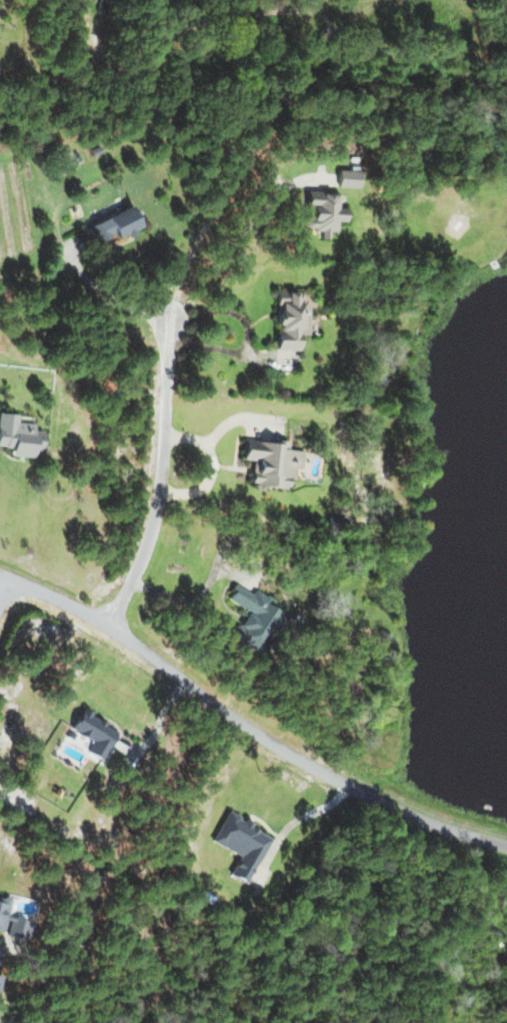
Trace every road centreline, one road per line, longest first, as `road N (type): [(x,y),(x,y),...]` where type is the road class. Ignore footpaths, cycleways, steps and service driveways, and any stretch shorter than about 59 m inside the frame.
road 1 (residential): [(506,849),(446,832),(305,765),(109,627)]
road 2 (residential): [(347,11),(336,1),(233,10),(184,26),(91,87),(55,82),(36,67),(31,0)]
road 3 (residential): [(171,323),(158,495),(109,627)]
road 4 (residential): [(0,574),(109,627)]

